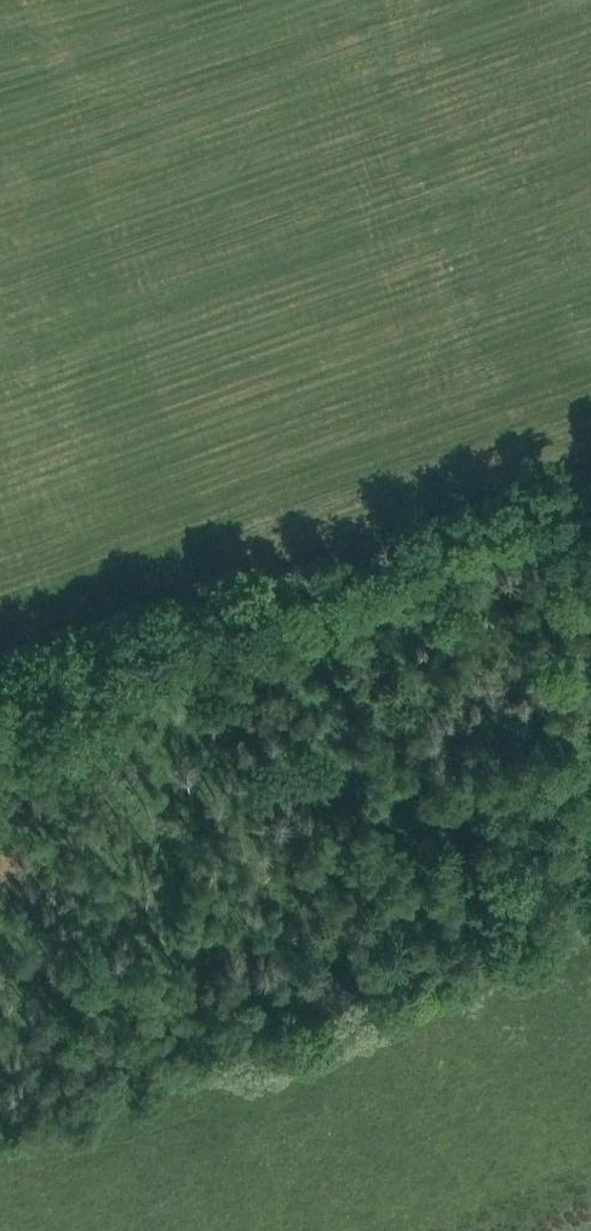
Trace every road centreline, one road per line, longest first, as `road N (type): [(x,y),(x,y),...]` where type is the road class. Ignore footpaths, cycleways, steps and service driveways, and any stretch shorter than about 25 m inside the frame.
road 1 (unclassified): [(0,694),(590,488)]

